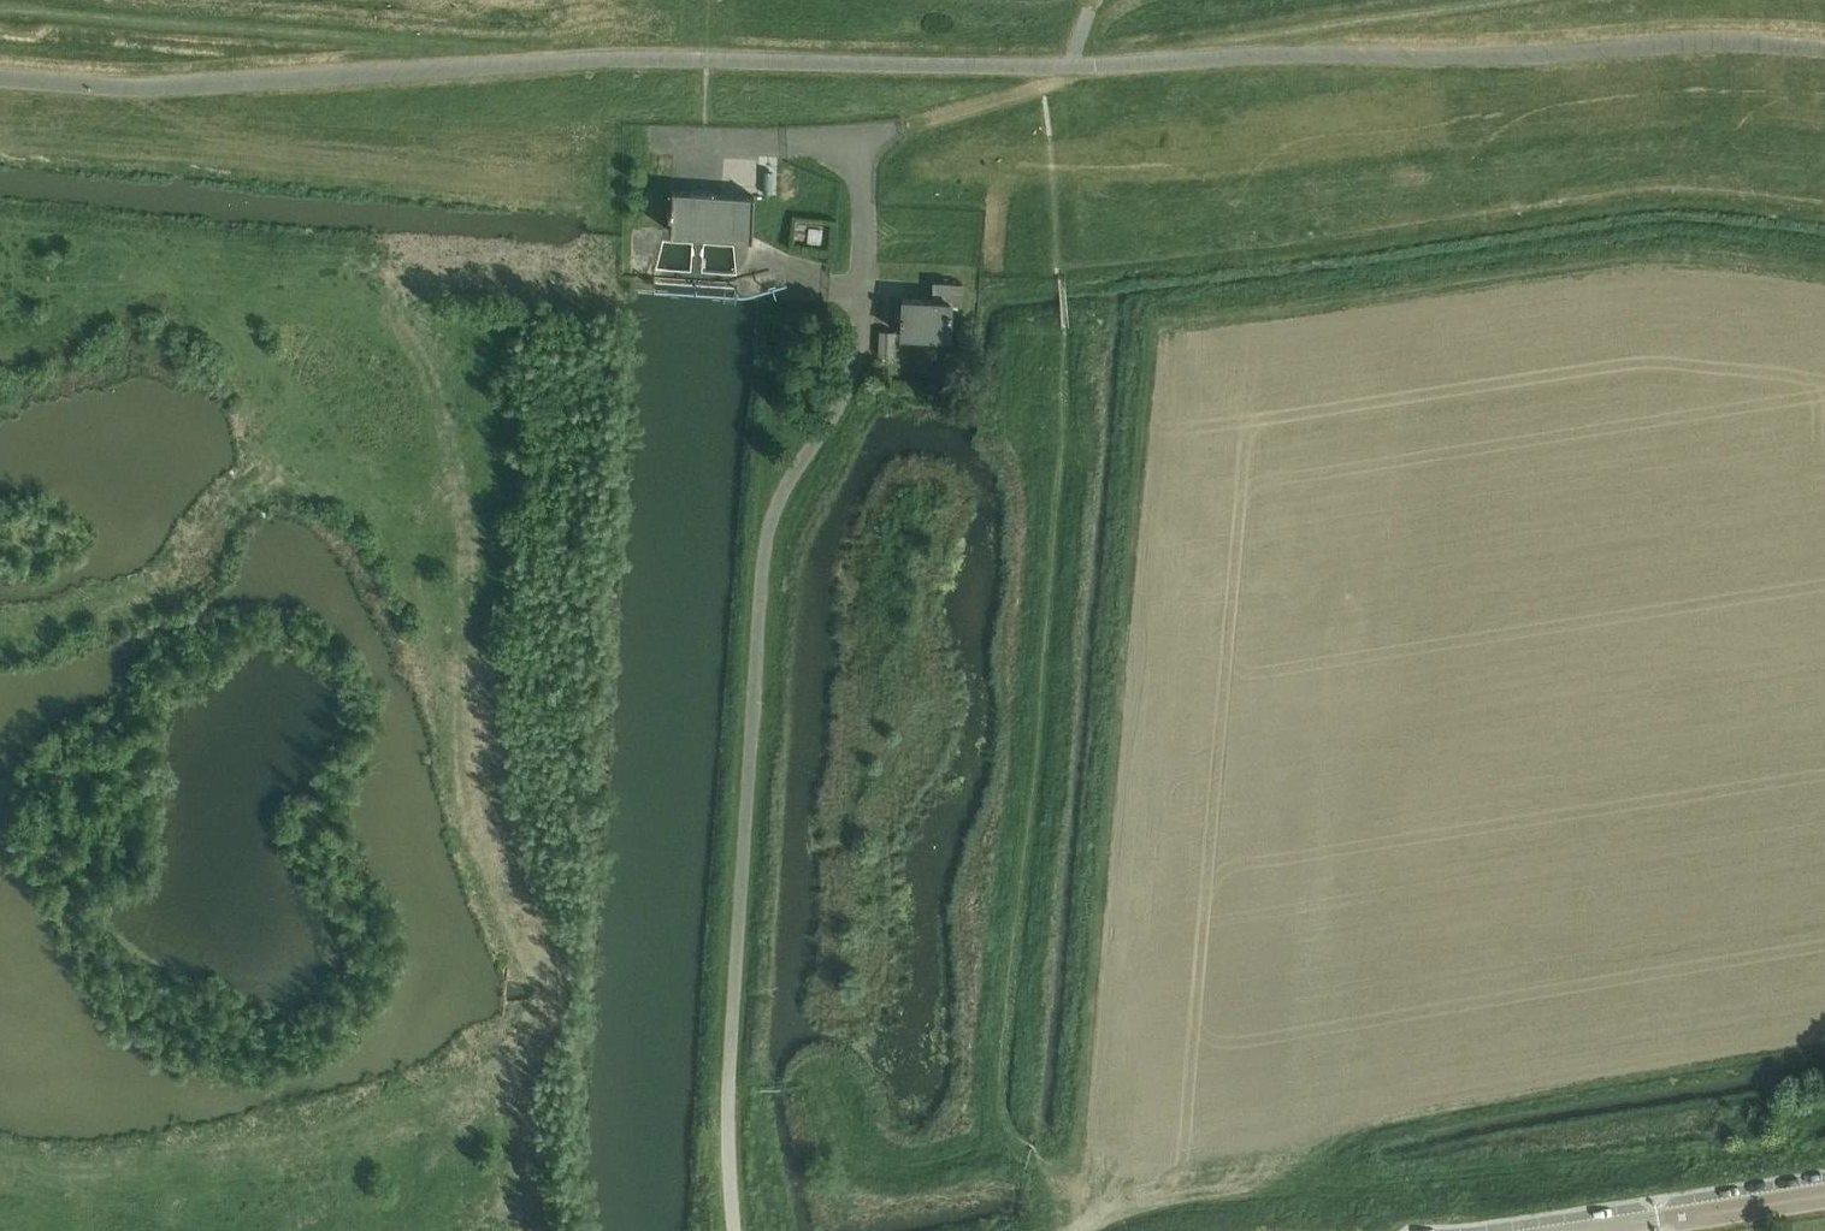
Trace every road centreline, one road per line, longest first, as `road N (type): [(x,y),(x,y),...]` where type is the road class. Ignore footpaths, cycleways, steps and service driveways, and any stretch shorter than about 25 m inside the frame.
road 1 (track): [(0,11),(597,60)]
road 2 (track): [(1492,0),(1072,66)]
road 3 (residential): [(1824,1196),(1660,1221)]
road 4 (track): [(904,128),(1044,85)]

